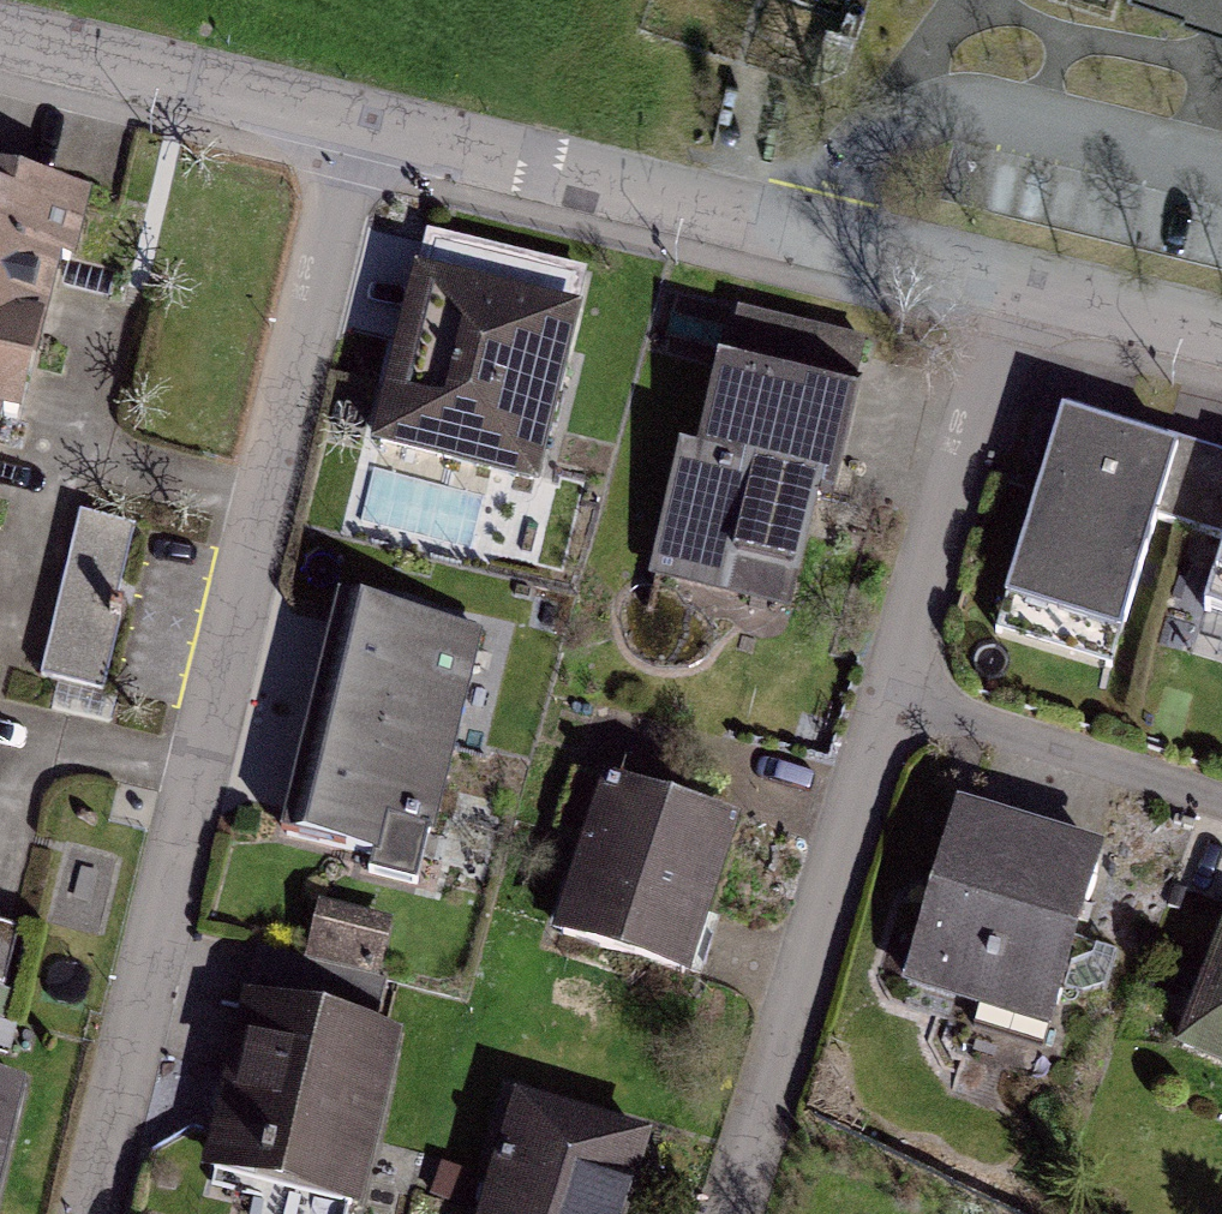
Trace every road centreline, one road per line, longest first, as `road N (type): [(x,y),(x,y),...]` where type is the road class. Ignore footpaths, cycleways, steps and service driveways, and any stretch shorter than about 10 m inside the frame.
road 1 (residential): [(89,1213),(357,117)]
road 2 (residential): [(357,117),(1010,278)]
road 3 (residential): [(730,1213),(888,687)]
road 4 (residential): [(888,687),(1010,278)]
road 5 (residential): [(0,22),(357,117)]
road 6 (unclassified): [(888,687),(1221,801)]
road 7 (residential): [(1010,278),(1221,331)]

